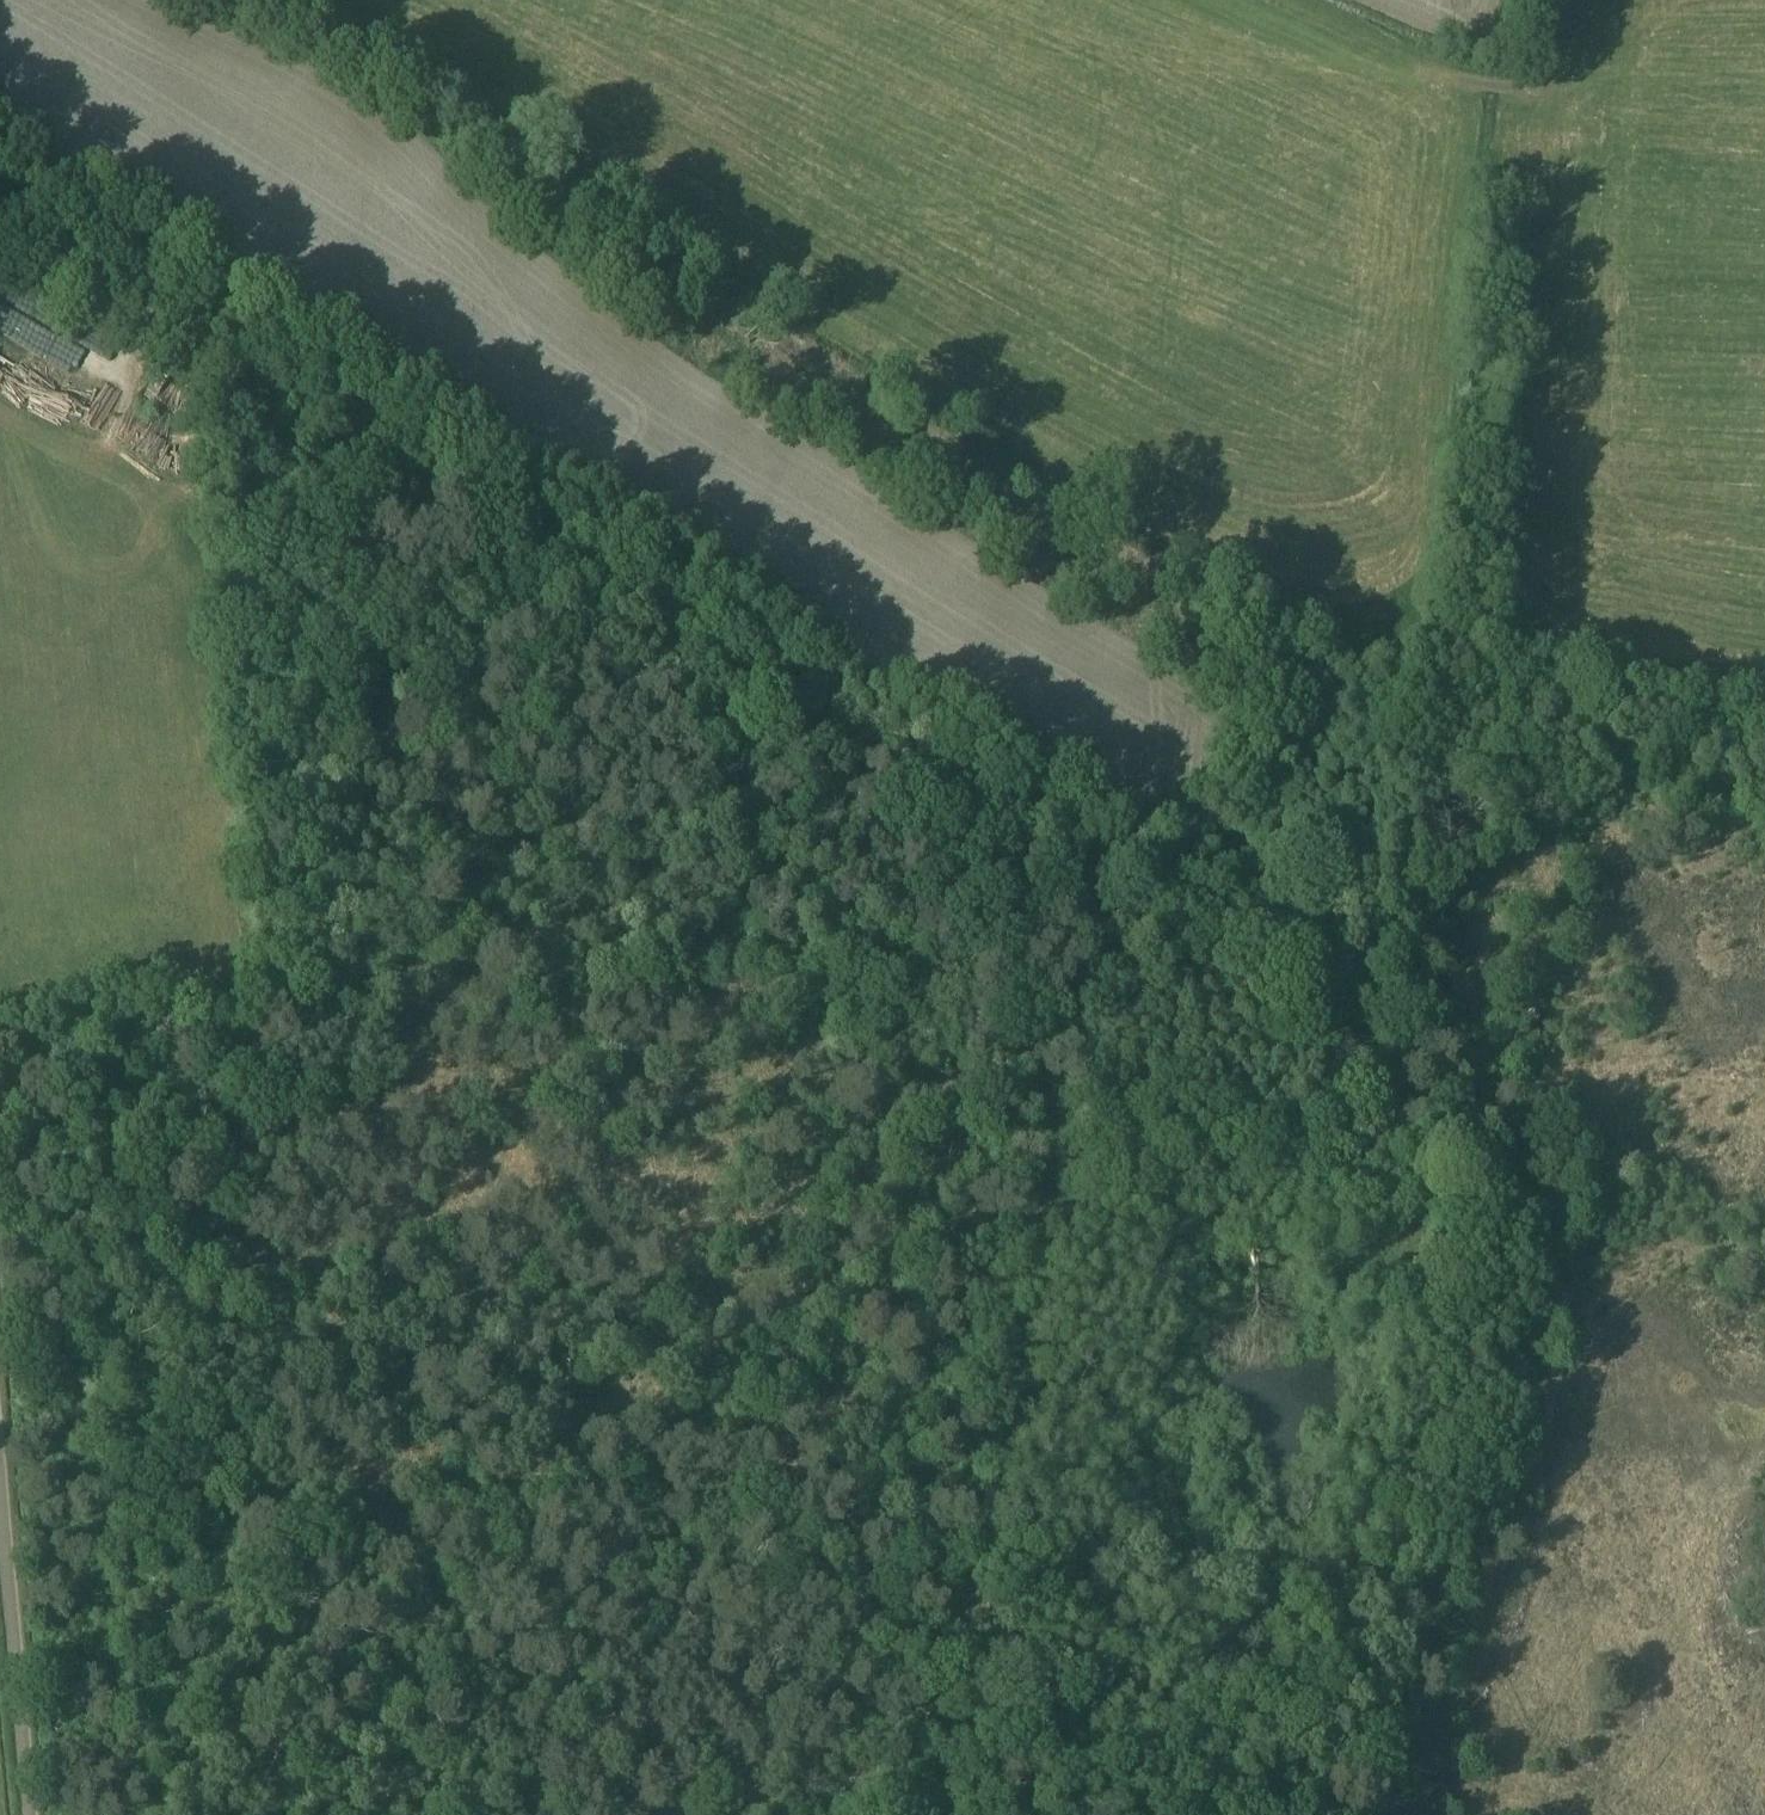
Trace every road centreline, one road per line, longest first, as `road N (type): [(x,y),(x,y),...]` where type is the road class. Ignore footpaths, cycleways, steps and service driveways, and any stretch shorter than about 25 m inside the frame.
road 1 (track): [(1764,93),(1567,81),(1517,92),(1395,55),(1277,0)]
road 2 (track): [(28,1814),(0,1501)]

